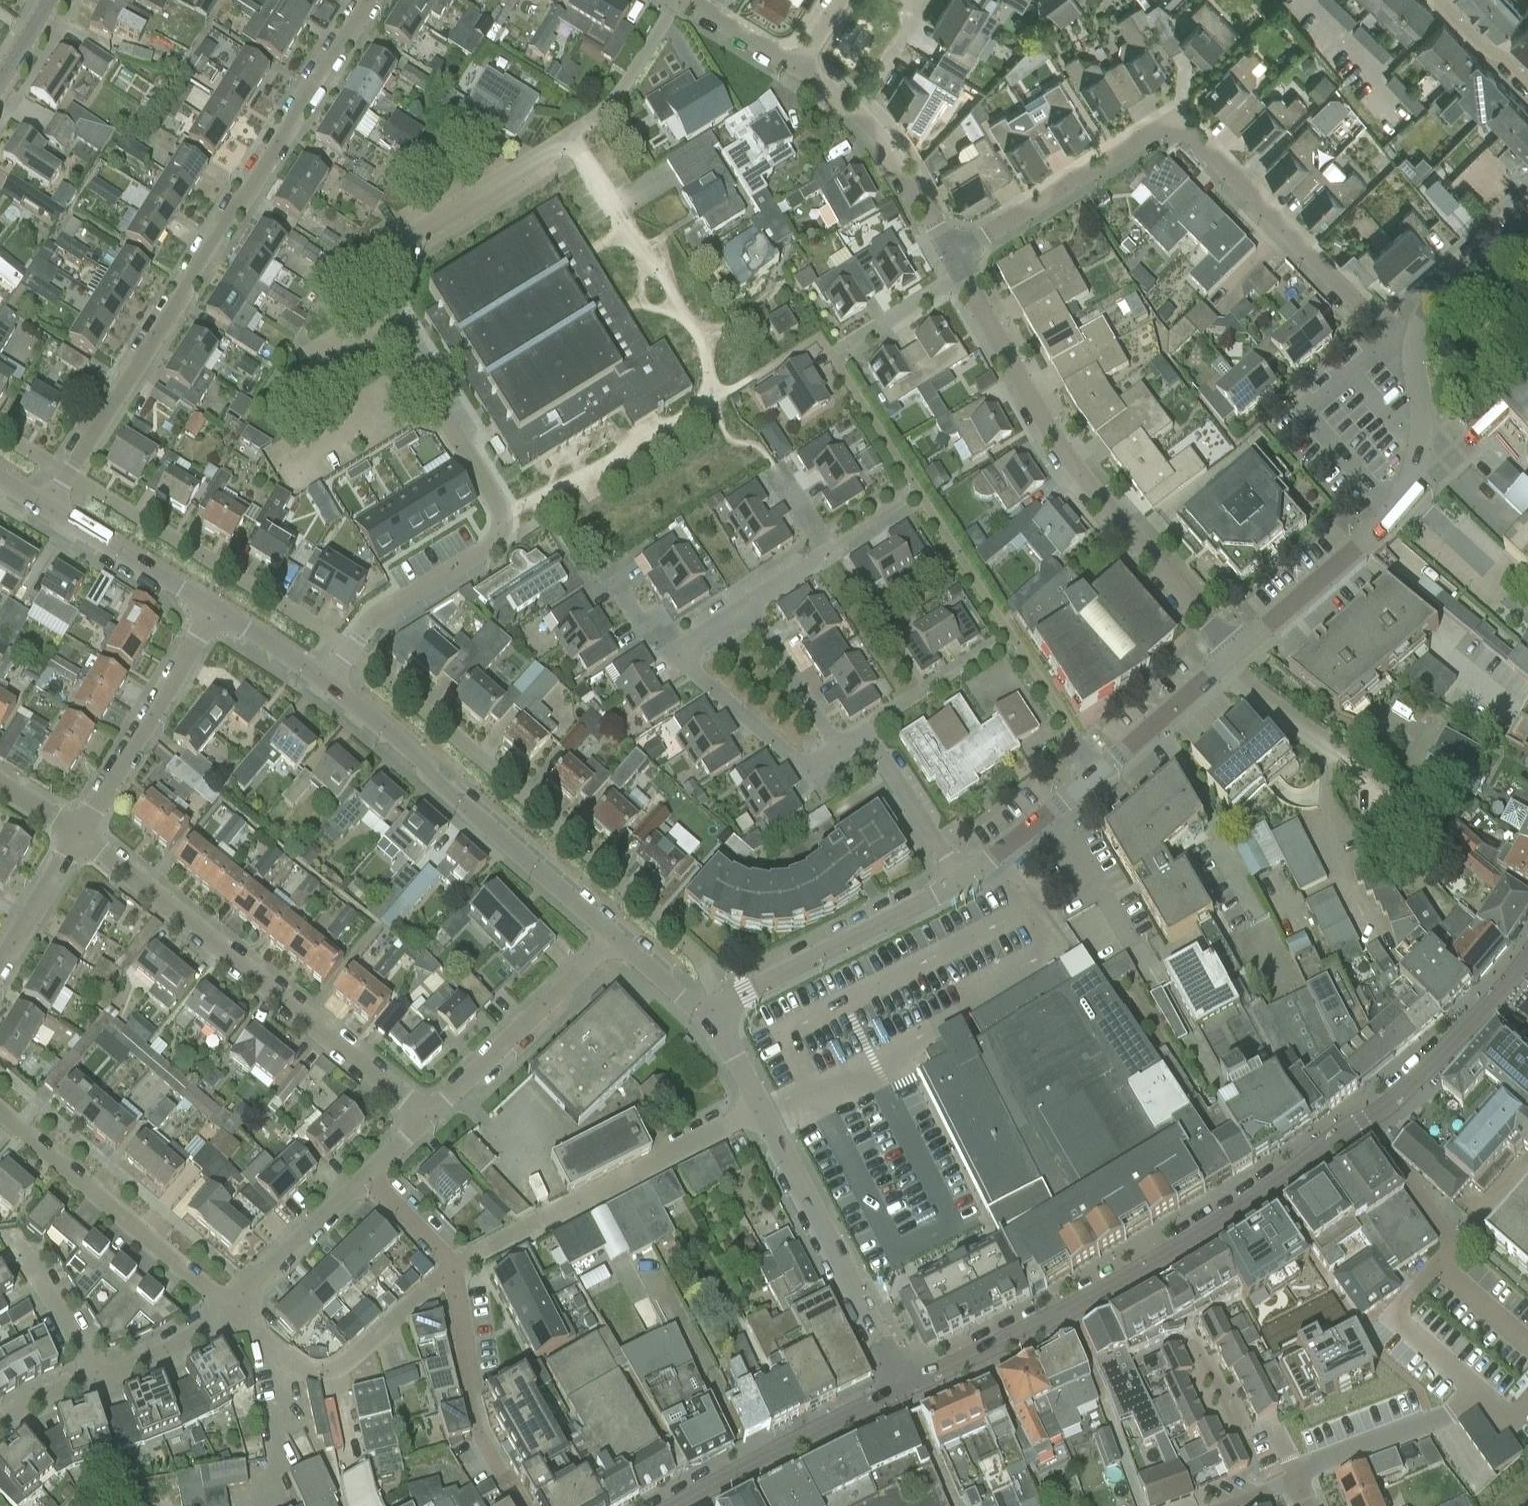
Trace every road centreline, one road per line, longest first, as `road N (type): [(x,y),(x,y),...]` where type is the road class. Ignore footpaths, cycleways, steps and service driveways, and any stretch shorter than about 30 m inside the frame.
road 1 (residential): [(571,138),(367,270),(364,289),(504,528),(490,546),(372,620),(328,688)]
road 2 (residential): [(47,509),(366,0)]
road 3 (residential): [(956,262),(985,234),(1156,129),(1174,128),(1195,139),(1366,317),(1413,348)]
road 4 (tertiary): [(1360,1120),(1206,1232),(1064,1314),(902,1393)]
road 5 (residential): [(1239,657),(1054,445),(956,262)]
road 6 (residential): [(420,1113),(288,996),(76,838)]
road 7 (residential): [(1239,657),(1402,508),(1419,451),(1413,348)]
road 8 (residential): [(328,688),(618,935)]
road 9 (residential): [(958,878),(1239,657)]
road 10 (residential): [(453,1262),(756,1114)]
road 11 (residential): [(756,1114),(902,1393)]
road 12 (residential): [(0,1107),(228,1321)]
road 13 (residential): [(839,749),(819,764),(796,763),(674,656),(743,608)]
road 14 (residential): [(707,1021),(958,878)]
road 15 (residential): [(228,1321),(293,1373),(334,1372),(453,1262)]
road 16 (residential): [(76,838),(211,608)]
road 17 (residential): [(420,1113),(618,935)]
road 18 (residential): [(453,1262),(465,1395),(515,1505)]
road 19 (tertiary): [(902,1393),(674,1505)]
road 20 (tertiary): [(1527,954),(1412,1084),(1360,1120)]
road 21 (residential): [(958,878),(866,732),(839,749)]
road 22 (residential): [(743,608),(828,550),(774,468)]
road 23 (residential): [(228,1321),(360,1178)]
road 24 (residential): [(47,509),(211,608)]
road 25 (residential): [(1527,1400),(1511,1421),(1393,1315)]
road 26 (residential): [(956,262),(858,109)]
road 27 (residential): [(1413,348),(1454,273),(1527,215)]
road 28 (residential): [(1360,1120),(1431,1214),(1448,1246),(1438,1265)]
road 29 (residential): [(676,0),(615,99),(571,138)]
road 30 (residential): [(839,749),(743,608)]
road 31 (residential): [(1,1238),(82,1375)]
road 32 (residential): [(82,1375),(149,1358),(228,1321)]
road 33 (residential): [(838,355),(934,296),(956,262)]
road 34 (residential): [(0,970),(76,838)]
road 35 (residential): [(211,608),(328,688)]
road 36 (residential): [(801,70),(685,0)]
road 37 (residential): [(858,109),(921,0)]
road 38 (residential): [(360,1178),(453,1262)]
road 39 (residential): [(618,935),(707,1021)]
road 40 (residential): [(1438,1265),(1527,1347)]

